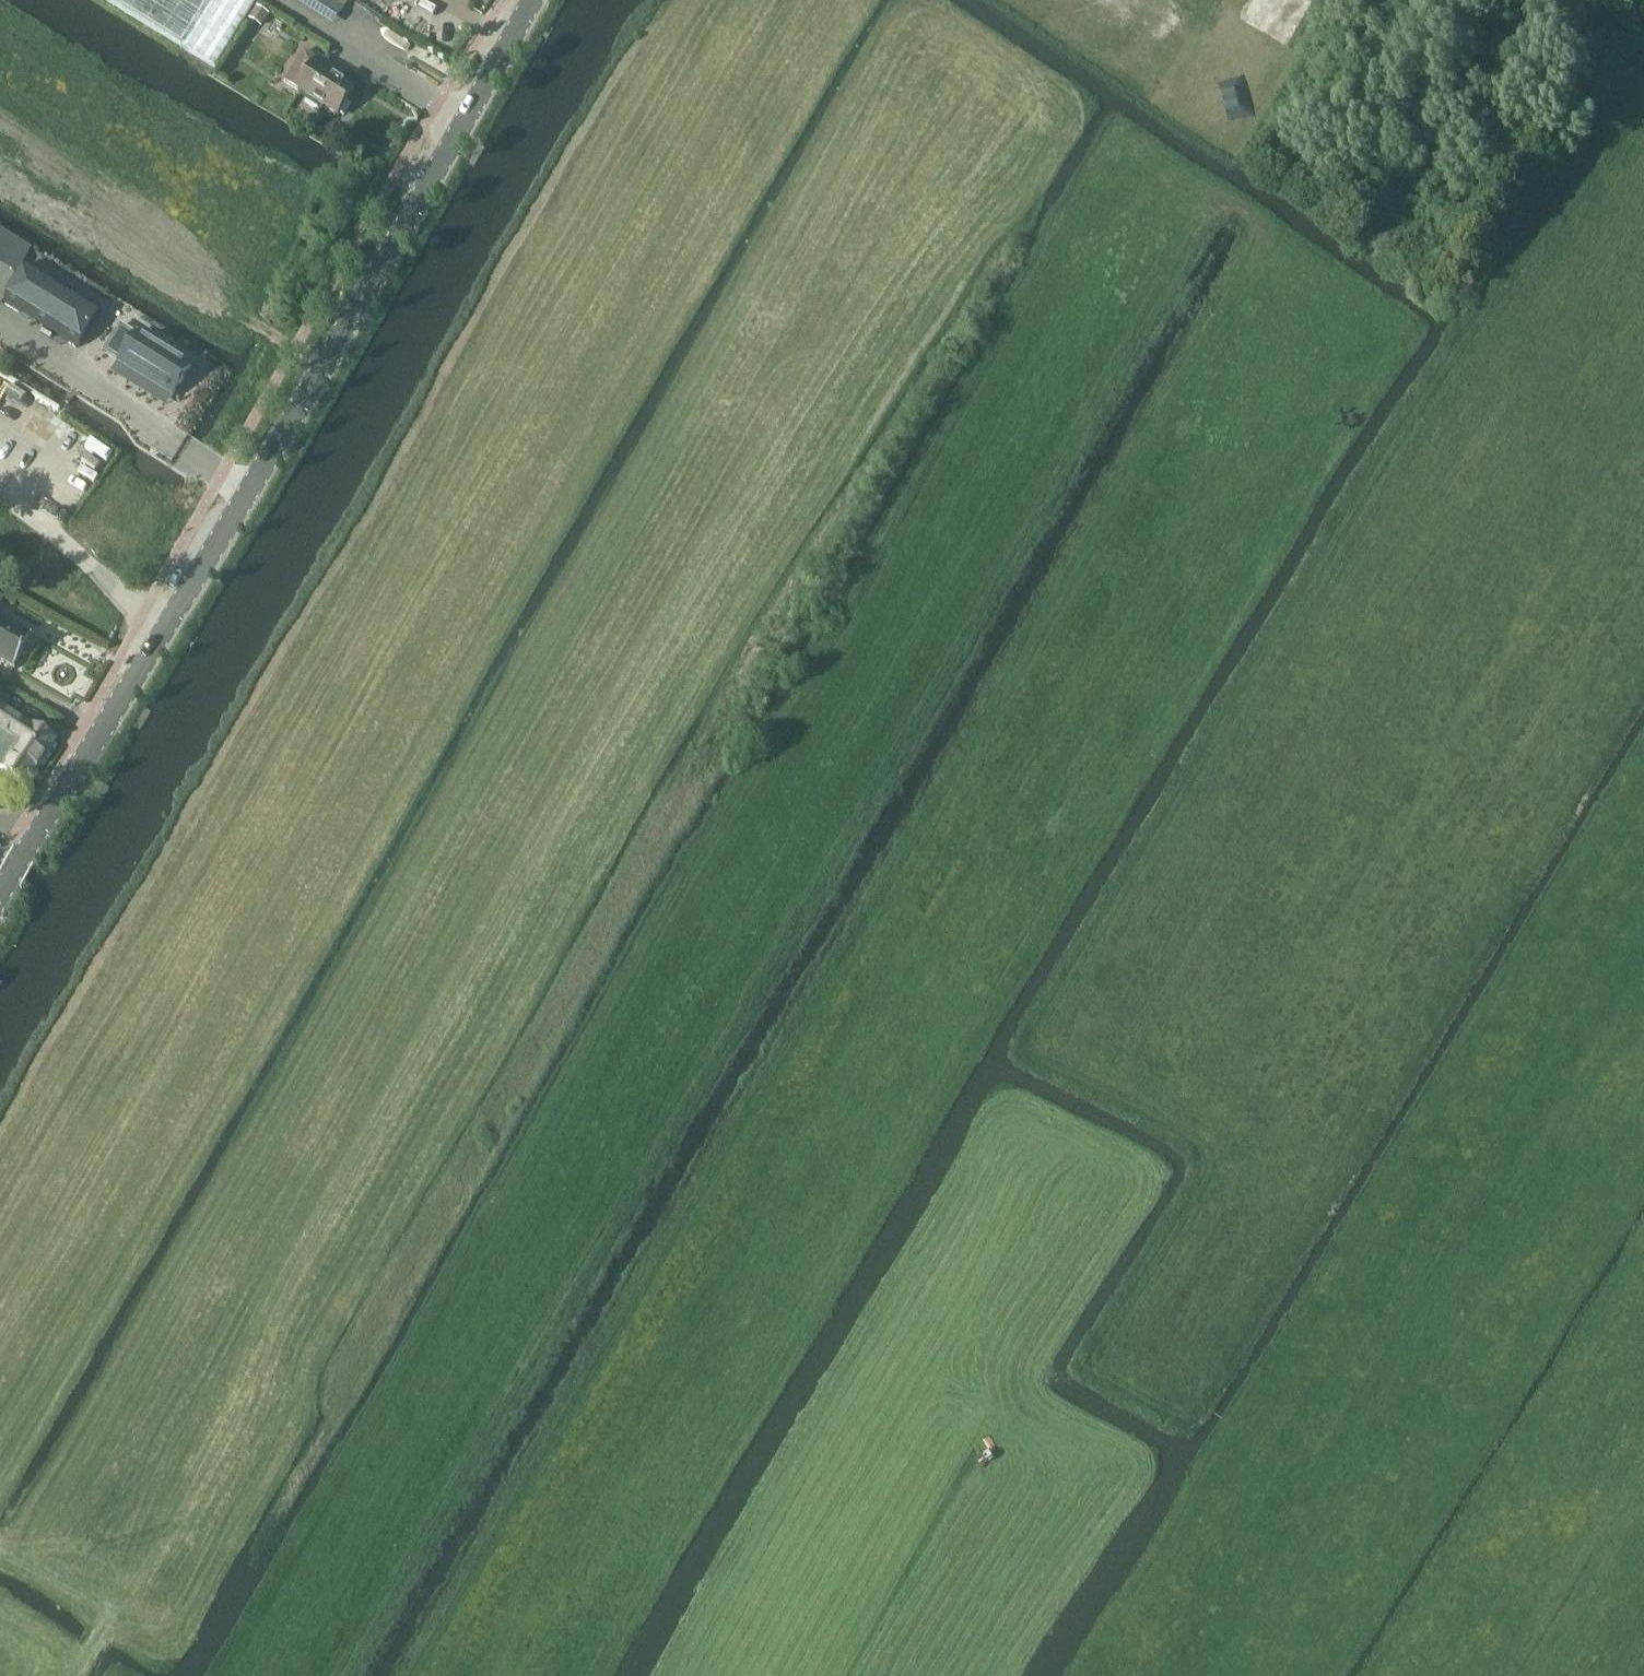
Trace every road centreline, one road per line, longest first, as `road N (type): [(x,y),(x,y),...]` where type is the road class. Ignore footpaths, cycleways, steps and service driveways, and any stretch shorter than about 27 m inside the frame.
road 1 (secondary): [(42,823),(532,0)]
road 2 (track): [(0,486),(160,635)]

